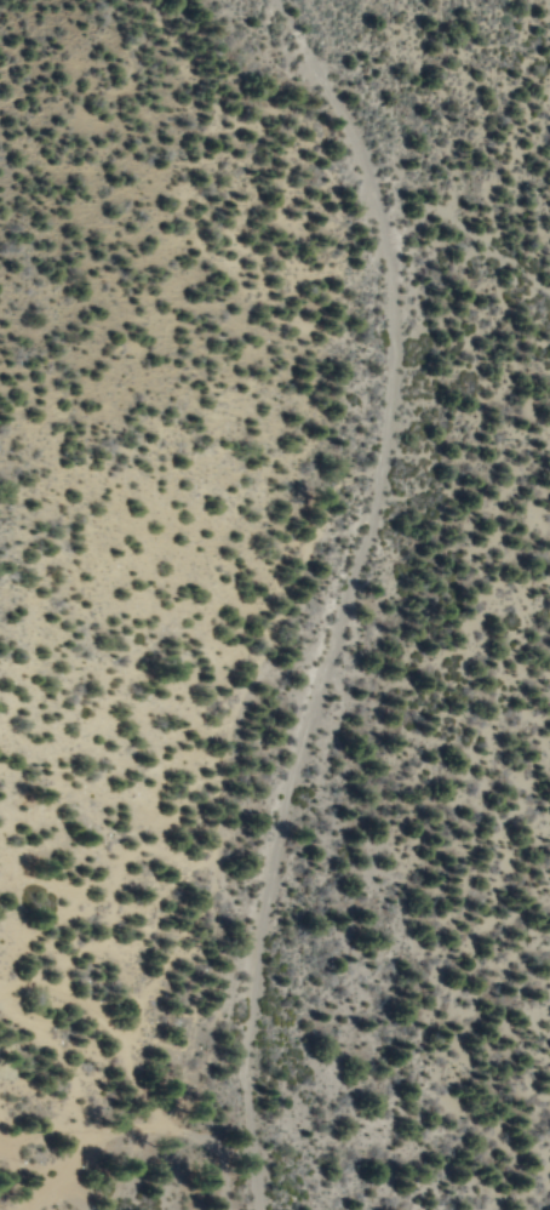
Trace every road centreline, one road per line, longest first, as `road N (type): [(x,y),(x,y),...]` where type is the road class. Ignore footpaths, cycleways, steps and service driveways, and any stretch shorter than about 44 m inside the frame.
road 1 (residential): [(261,1209),(246,1090),(248,981),(298,735),(373,492),(394,293),(372,190),(334,102),(274,0)]

